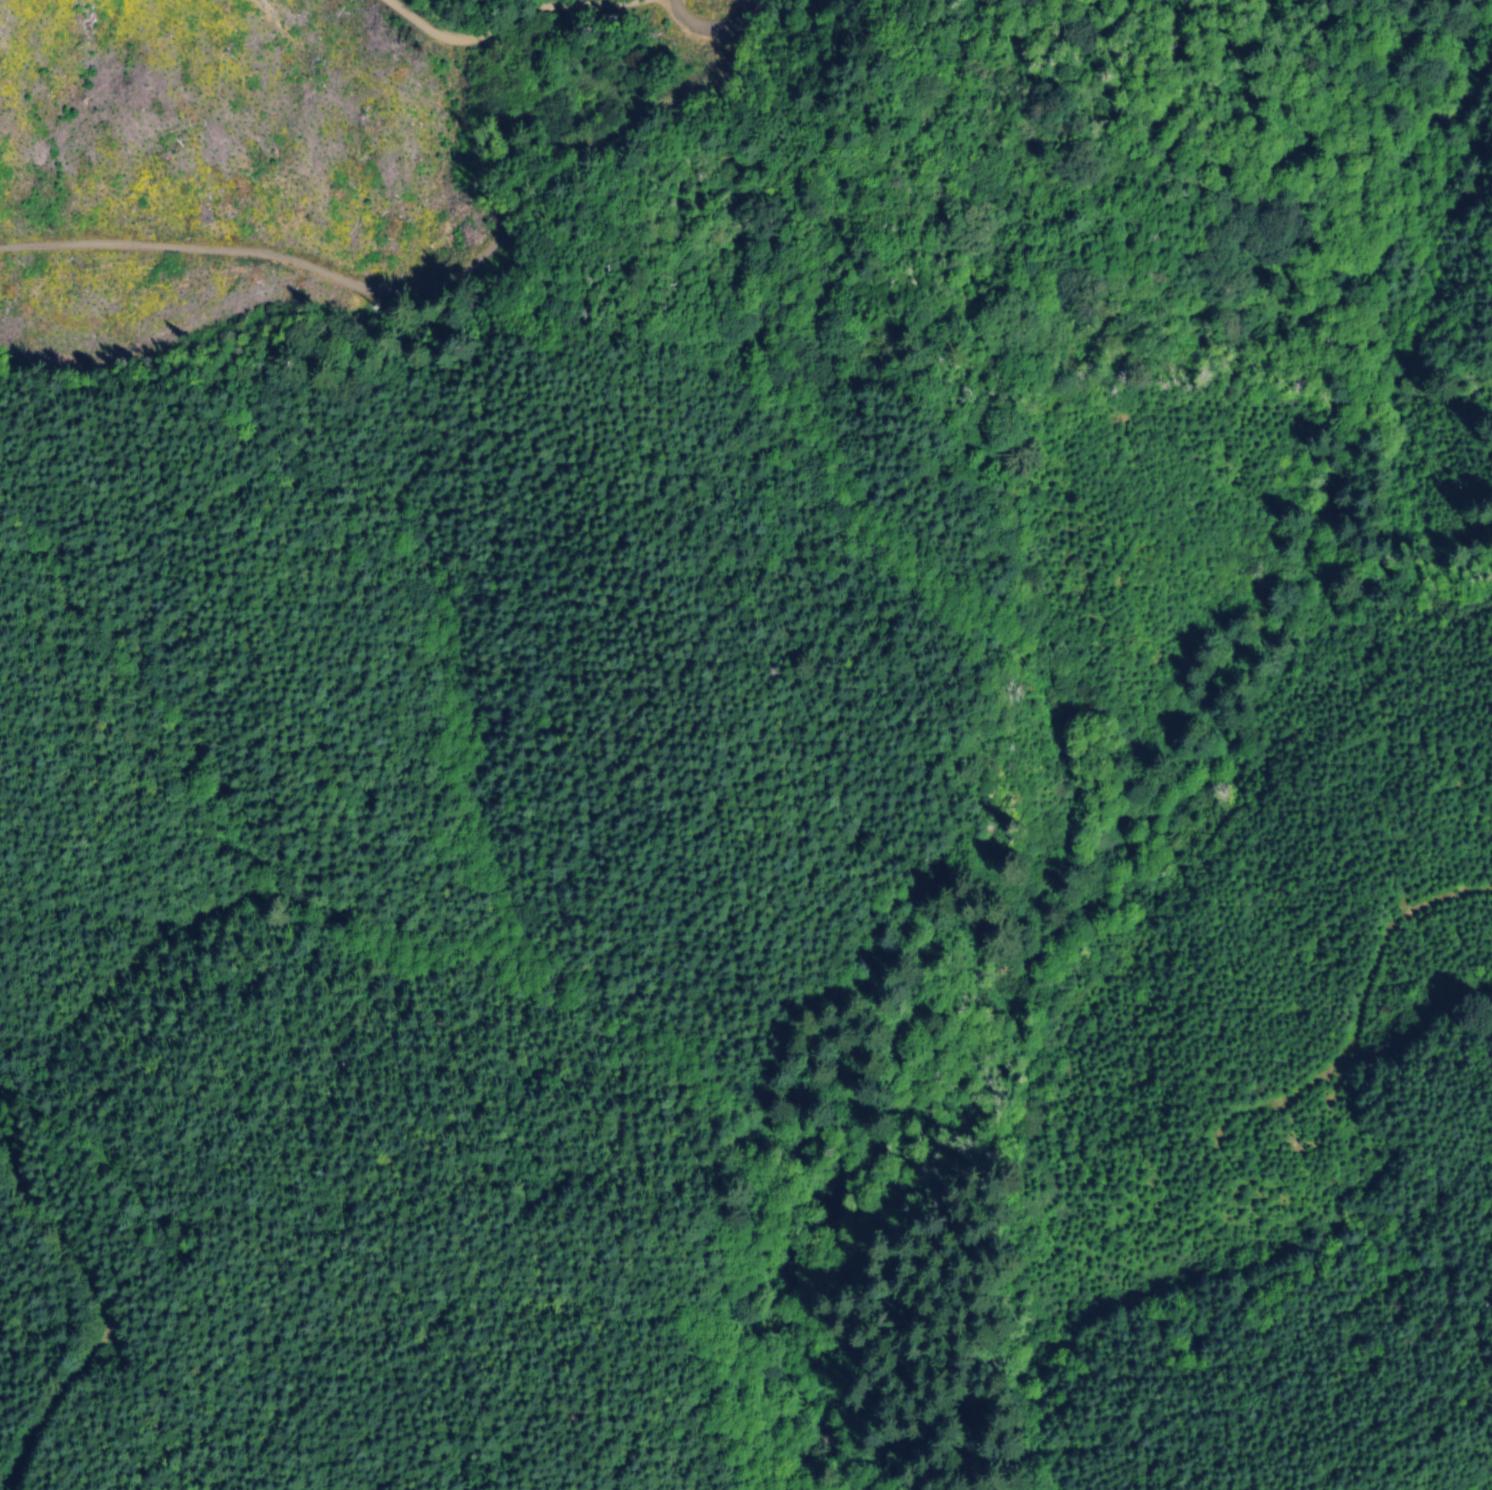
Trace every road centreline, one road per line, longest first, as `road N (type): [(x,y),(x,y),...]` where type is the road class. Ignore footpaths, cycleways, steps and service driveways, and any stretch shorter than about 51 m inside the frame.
road 1 (track): [(699,0),(681,55),(556,108),(509,175),(423,194),(38,197),(0,211)]

